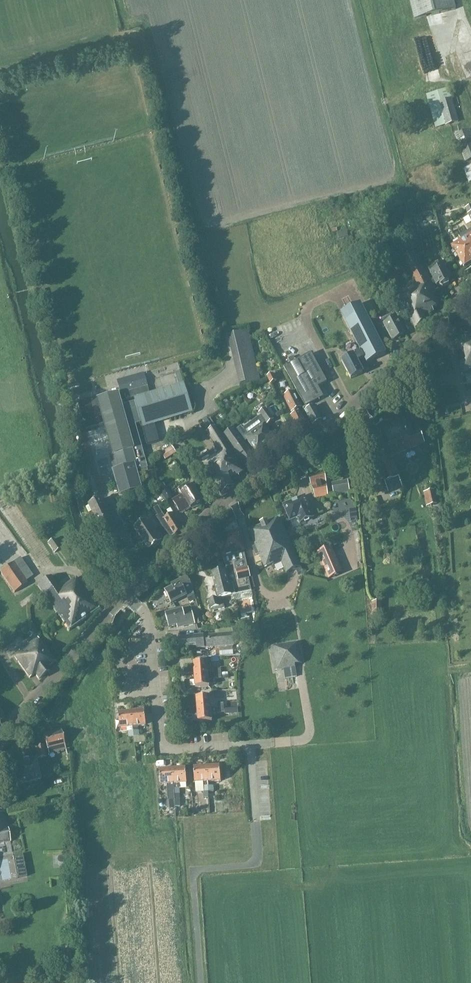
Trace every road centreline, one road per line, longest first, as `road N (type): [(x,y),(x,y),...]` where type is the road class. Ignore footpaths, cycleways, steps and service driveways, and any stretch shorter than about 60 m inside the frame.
road 1 (tertiary): [(125,597),(213,512),(354,408),(470,288)]
road 2 (residential): [(249,745),(161,751),(148,616),(125,597)]
road 3 (tertiary): [(0,739),(125,597)]

